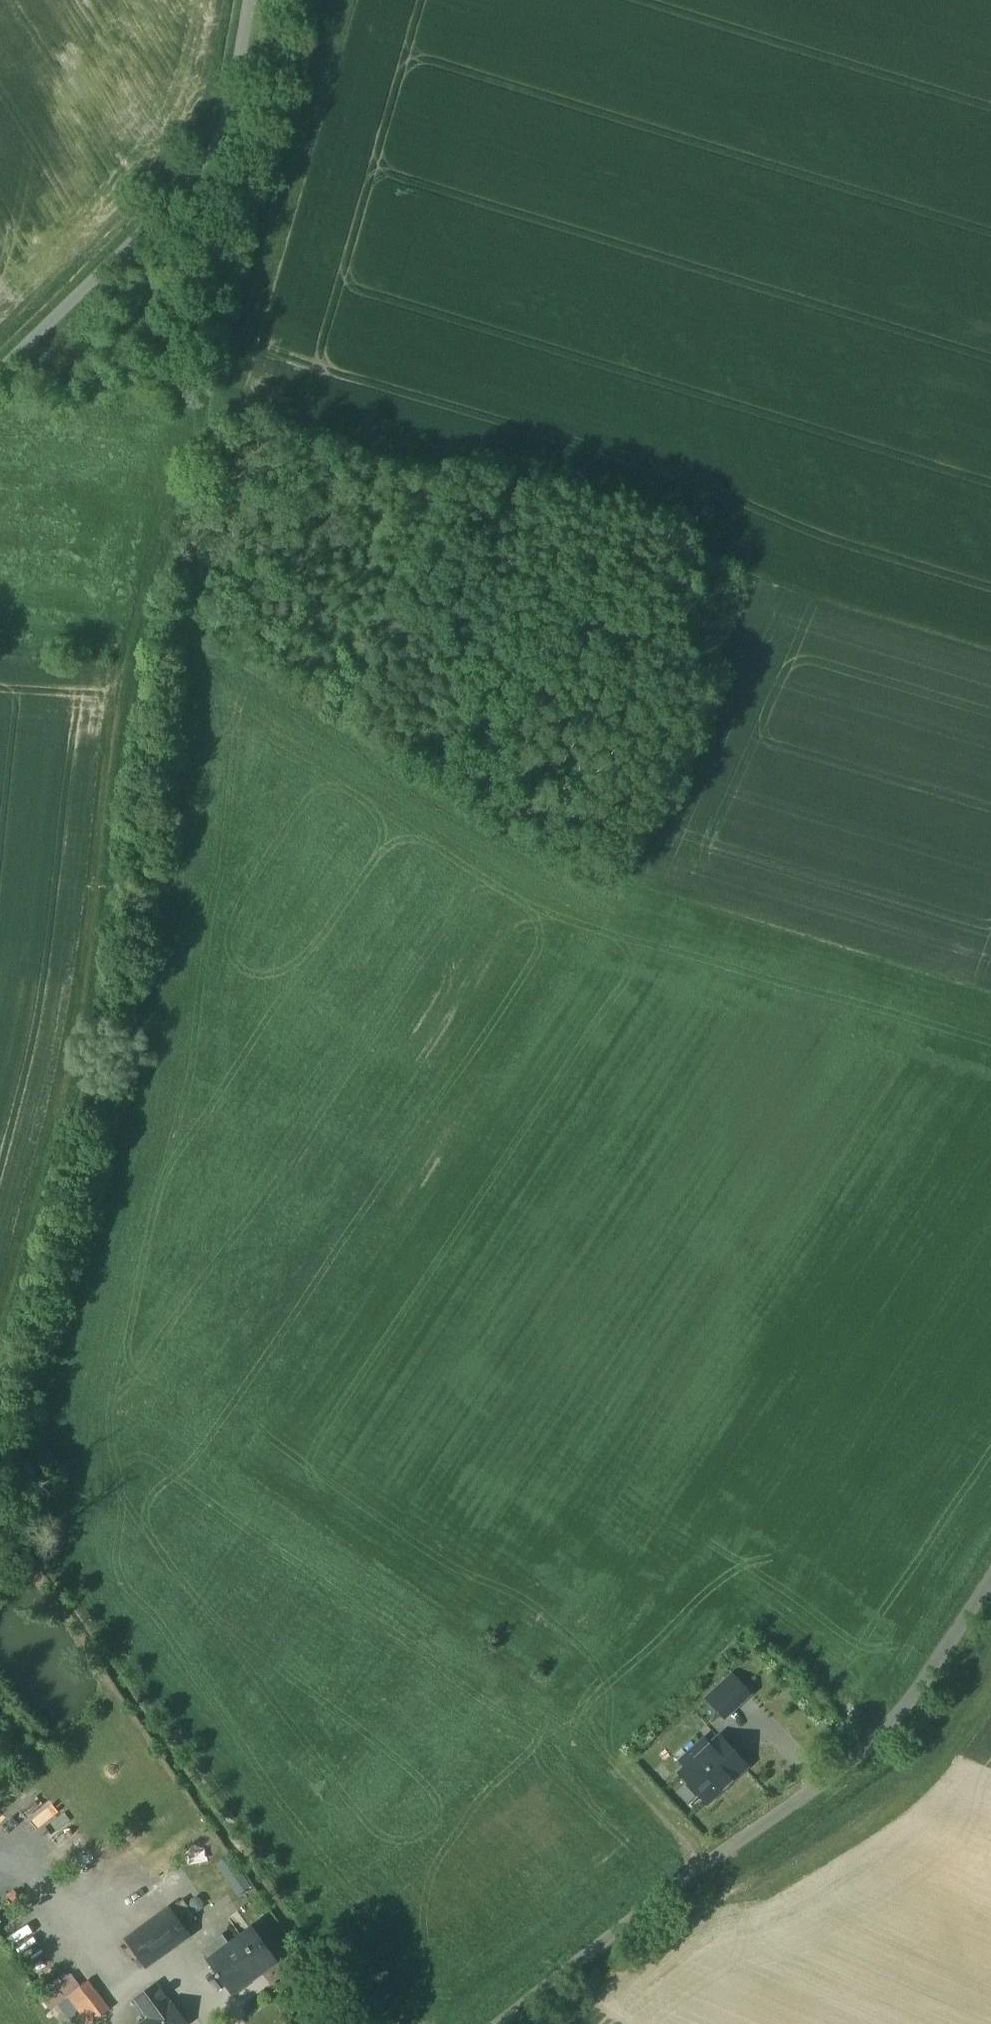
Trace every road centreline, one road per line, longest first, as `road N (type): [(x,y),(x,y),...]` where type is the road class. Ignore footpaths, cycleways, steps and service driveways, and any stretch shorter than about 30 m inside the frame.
road 1 (unclassified): [(495,2023),(897,1707),(990,1575)]
road 2 (unclassified): [(0,370),(216,150),(235,99),(254,0)]

